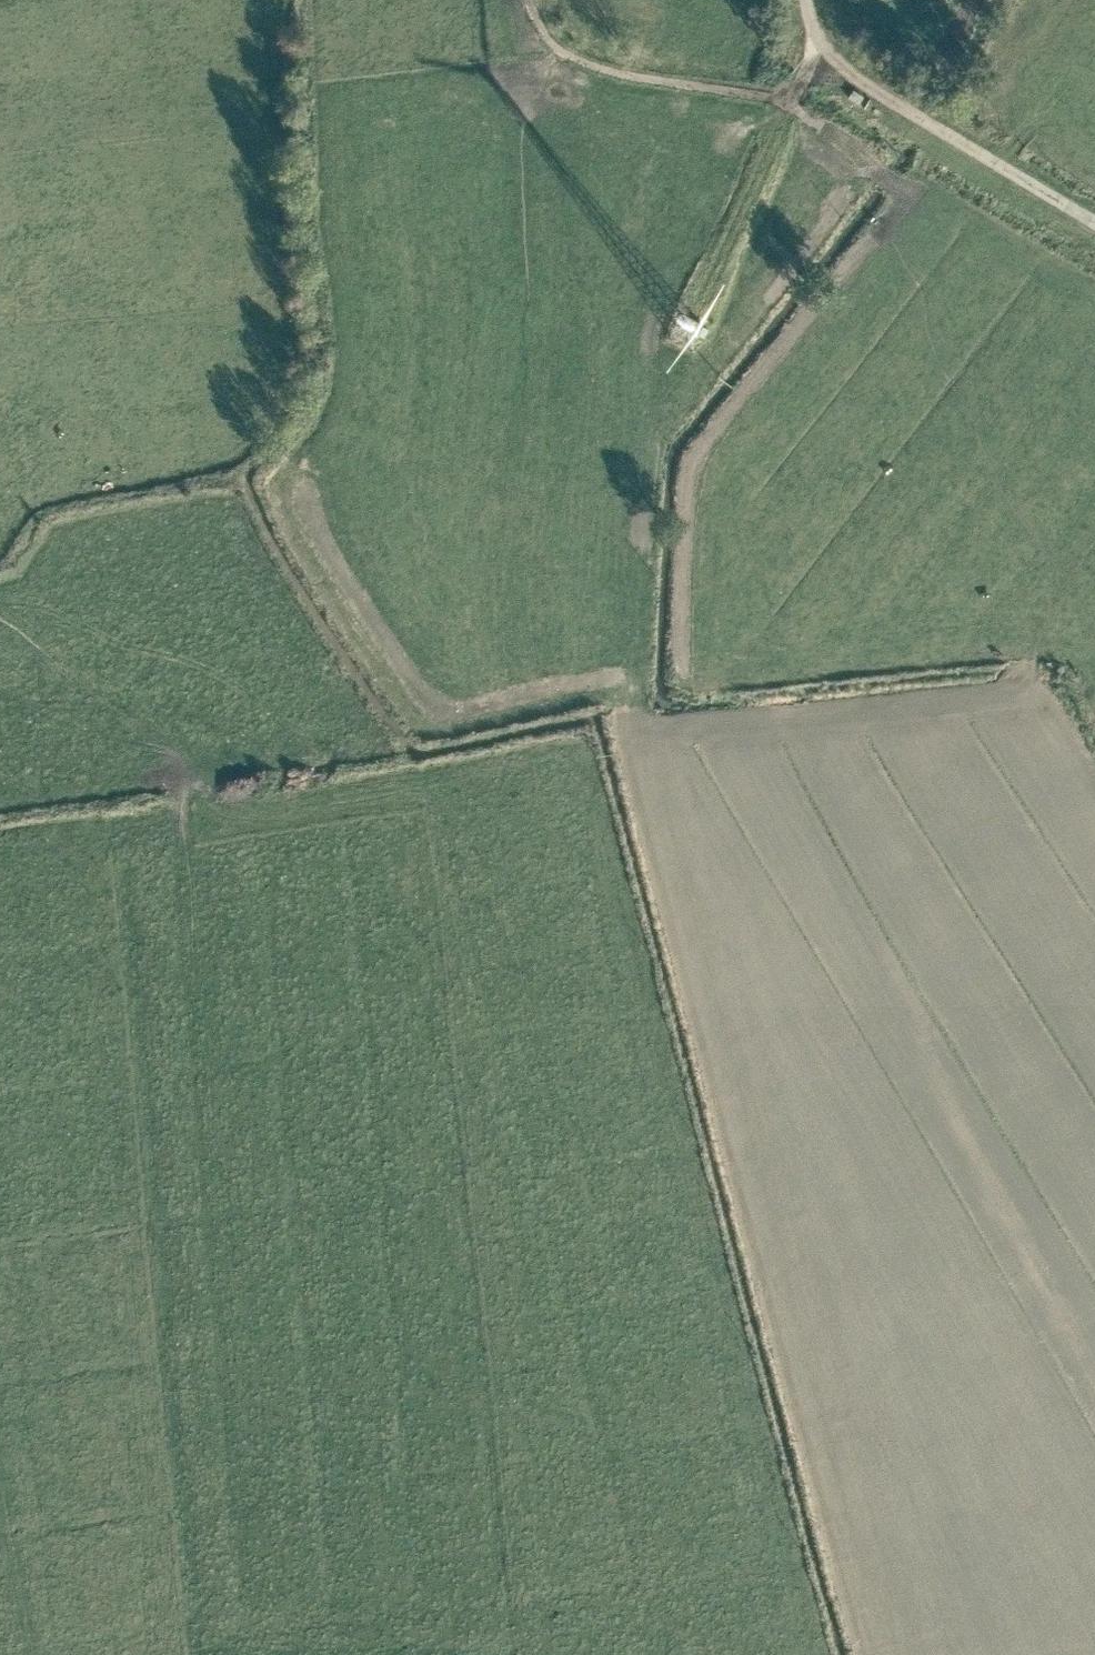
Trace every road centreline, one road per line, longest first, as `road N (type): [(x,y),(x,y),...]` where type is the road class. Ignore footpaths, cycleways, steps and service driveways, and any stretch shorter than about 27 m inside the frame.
road 1 (track): [(1094,217),(868,79),(810,31),(806,0)]

